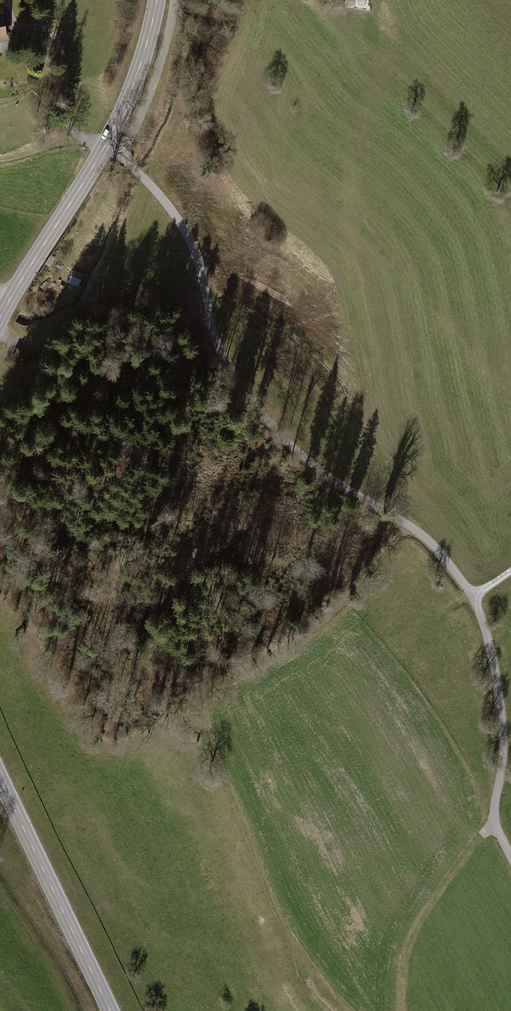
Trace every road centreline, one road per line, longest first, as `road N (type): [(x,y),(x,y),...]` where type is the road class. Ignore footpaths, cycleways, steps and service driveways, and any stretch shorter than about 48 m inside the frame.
road 1 (track): [(510,859),(494,827),(504,753),(493,661),(472,599),(398,518),(295,454),(252,407),(213,332),(196,256),(178,220),(121,156),(104,149)]
road 2 (tertiary): [(0,318),(104,149),(146,51),(157,0)]
road 3 (tertiary): [(111,1010),(0,773)]
road 4 (track): [(31,0),(61,60),(66,122),(104,149)]

